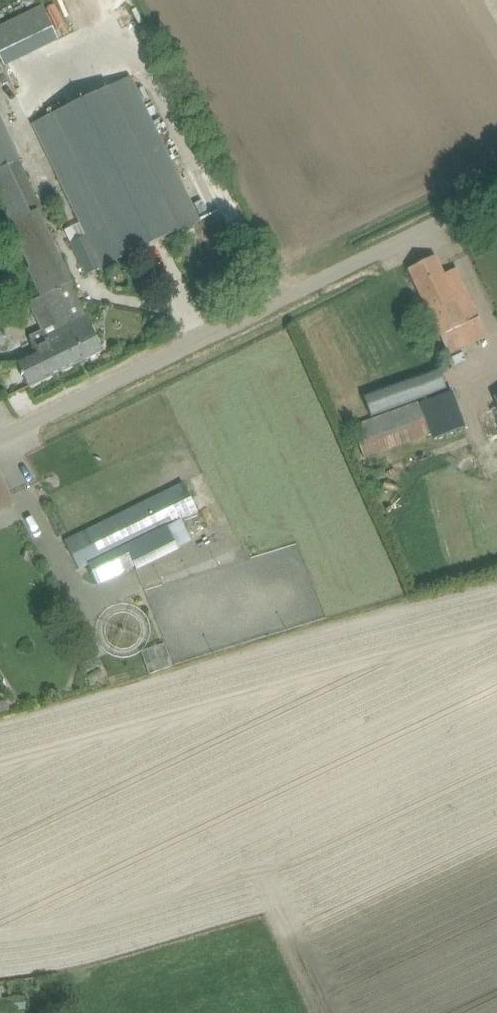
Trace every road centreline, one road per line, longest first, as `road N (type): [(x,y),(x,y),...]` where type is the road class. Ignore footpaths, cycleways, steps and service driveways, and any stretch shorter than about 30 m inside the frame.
road 1 (unclassified): [(0,435),(496,194)]

